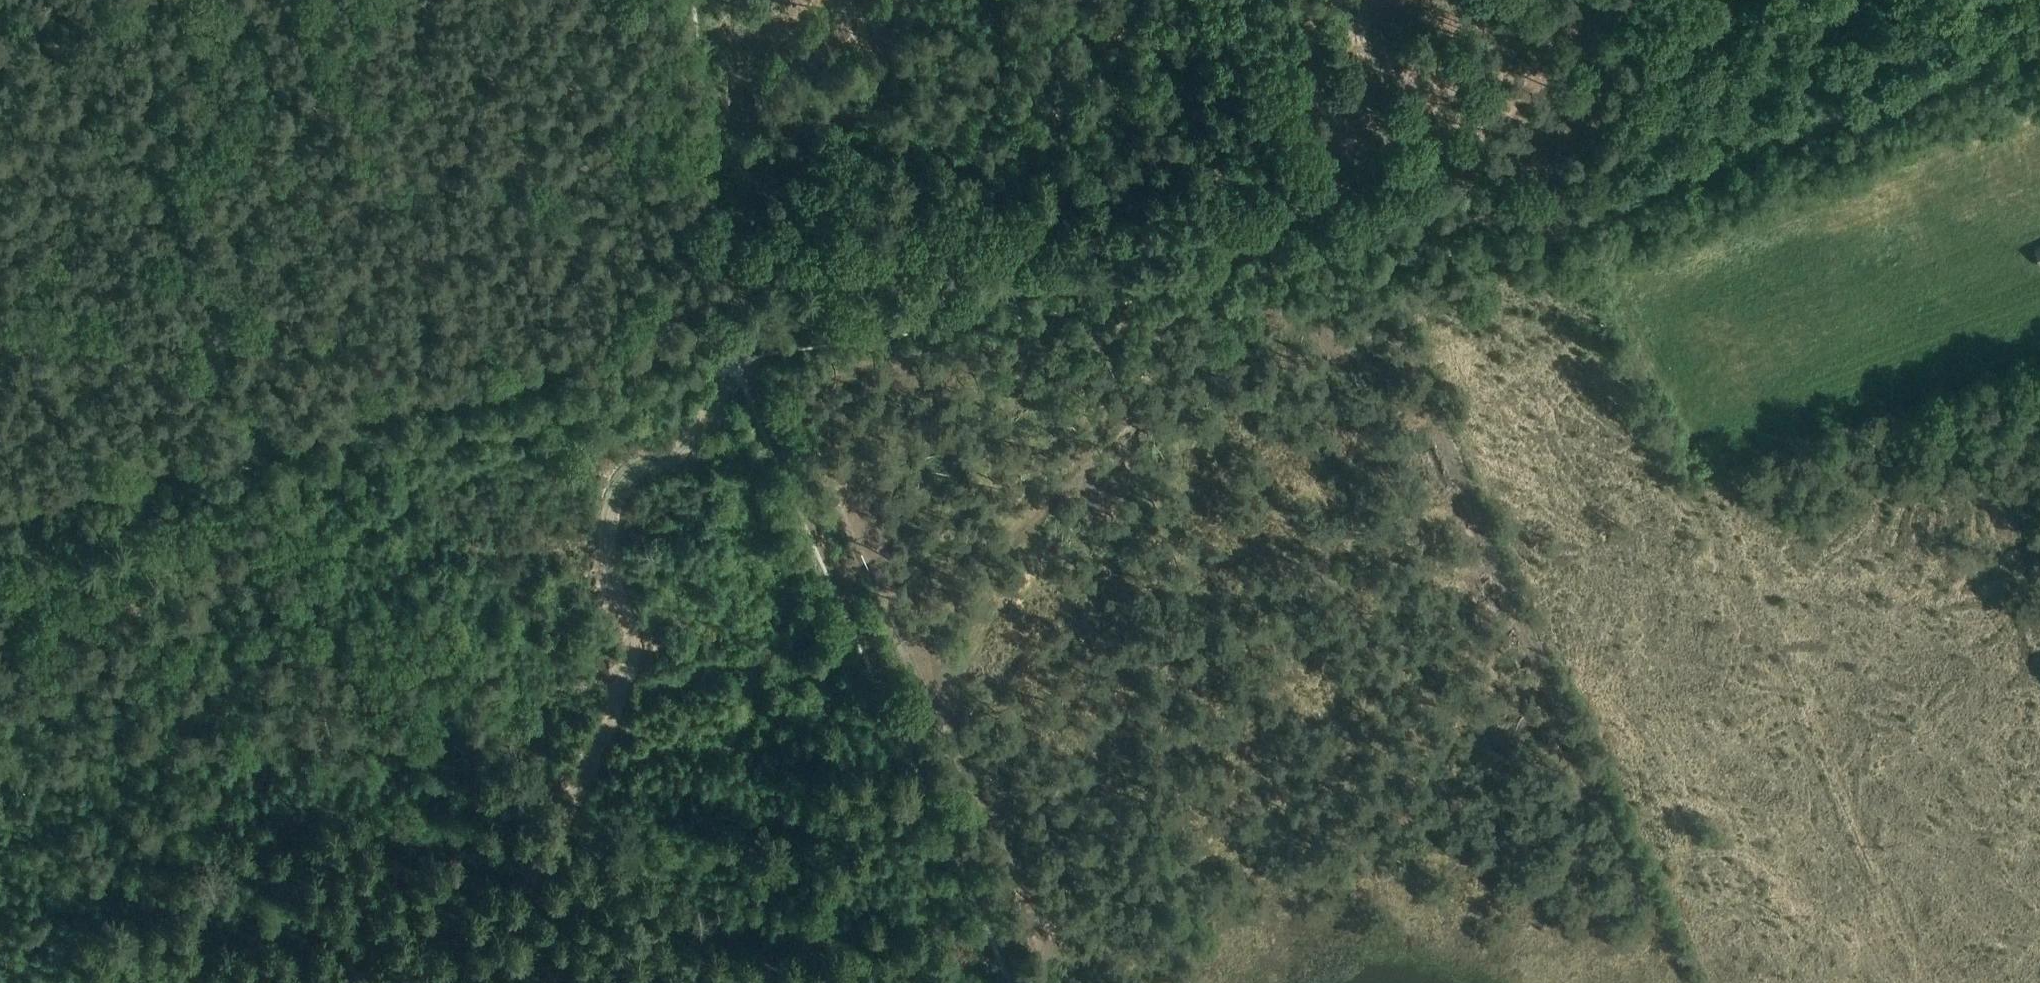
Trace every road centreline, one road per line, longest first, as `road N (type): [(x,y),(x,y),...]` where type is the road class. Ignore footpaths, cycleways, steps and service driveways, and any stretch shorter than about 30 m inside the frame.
road 1 (track): [(733,342),(811,322),(1626,195),(2039,46)]
road 2 (track): [(0,508),(578,368),(733,342)]
road 3 (track): [(735,368),(845,575),(1032,982)]

